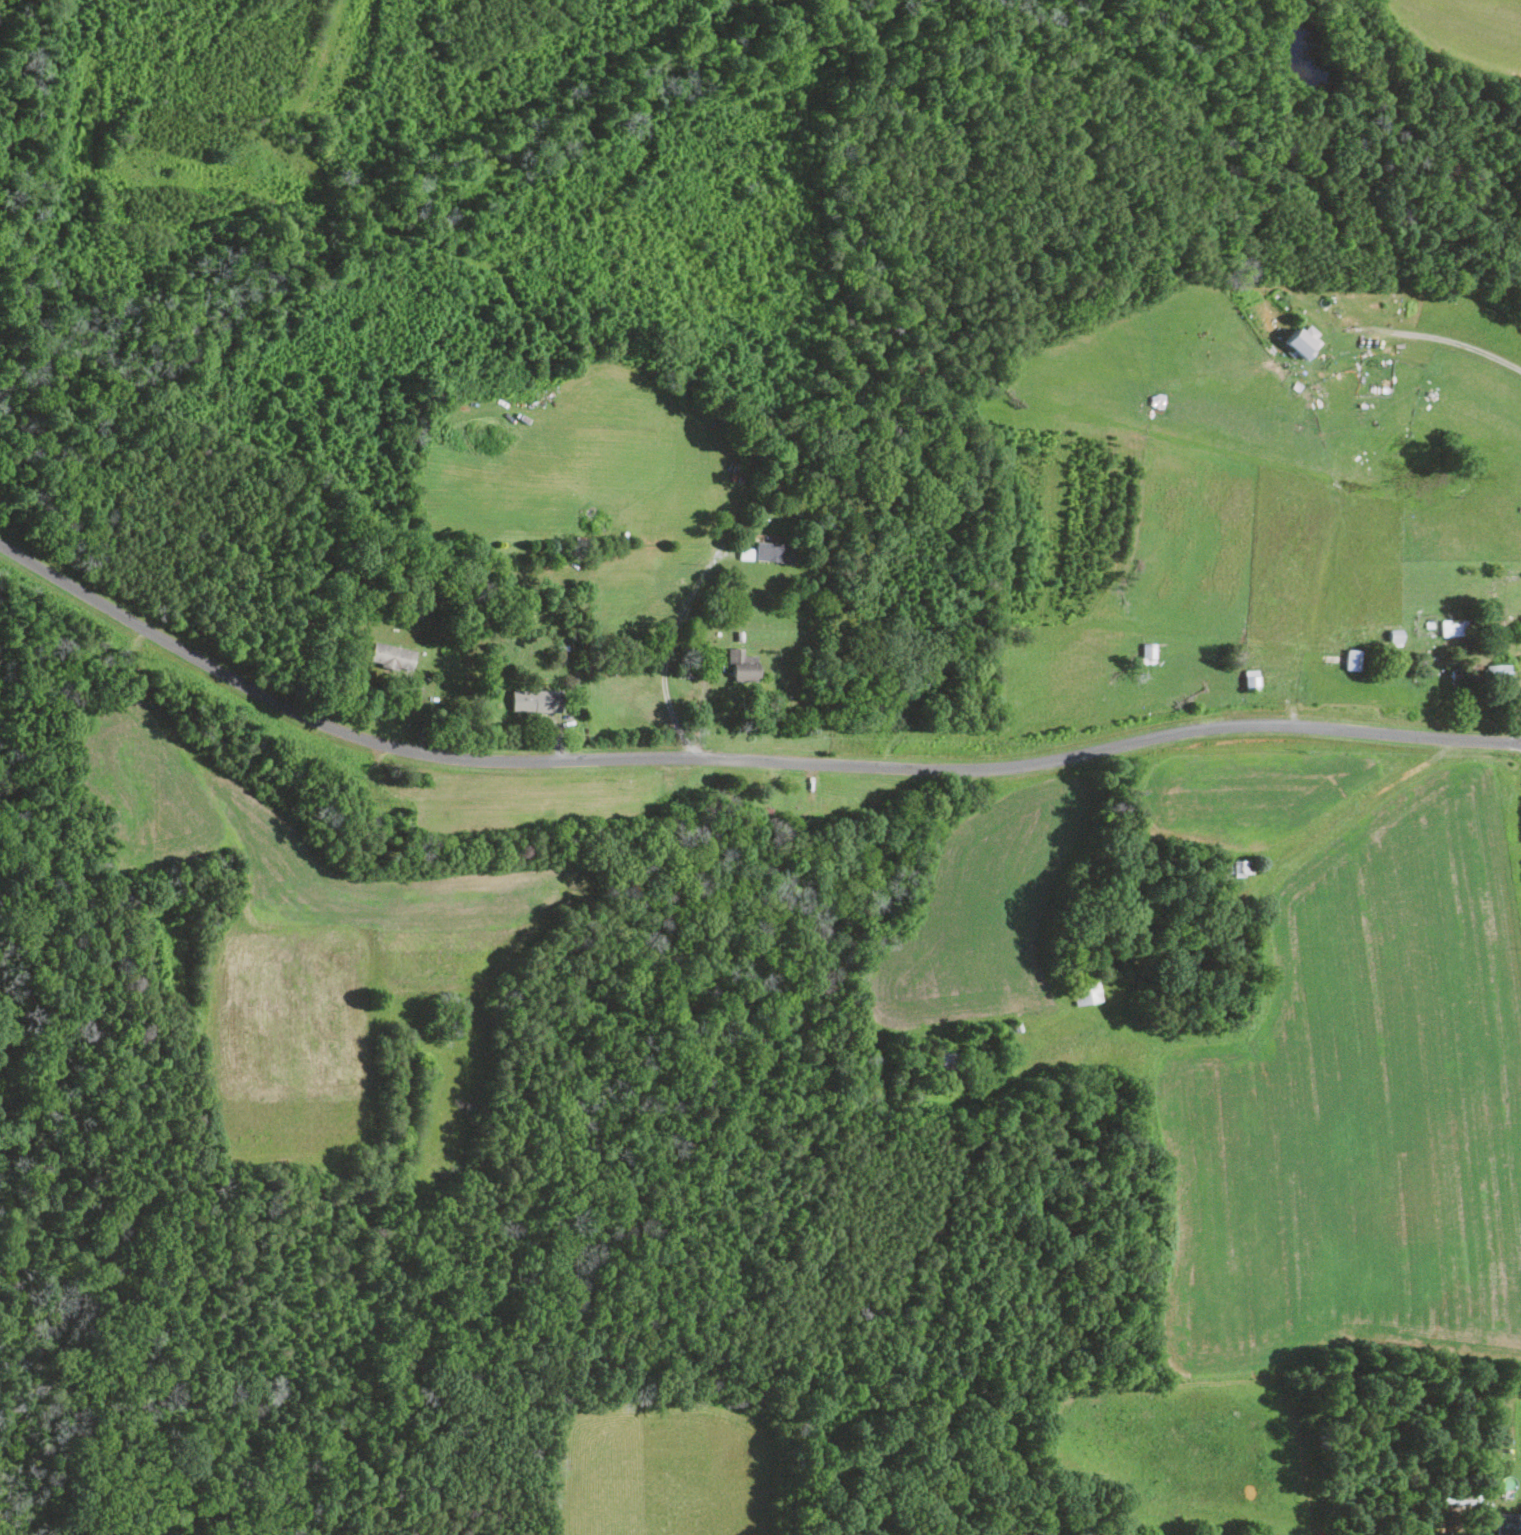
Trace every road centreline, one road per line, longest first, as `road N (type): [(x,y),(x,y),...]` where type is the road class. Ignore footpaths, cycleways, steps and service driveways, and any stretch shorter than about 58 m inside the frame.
road 1 (residential): [(1520,748),(1263,726),(971,771),(713,758),(441,758),(290,713),(0,545)]

